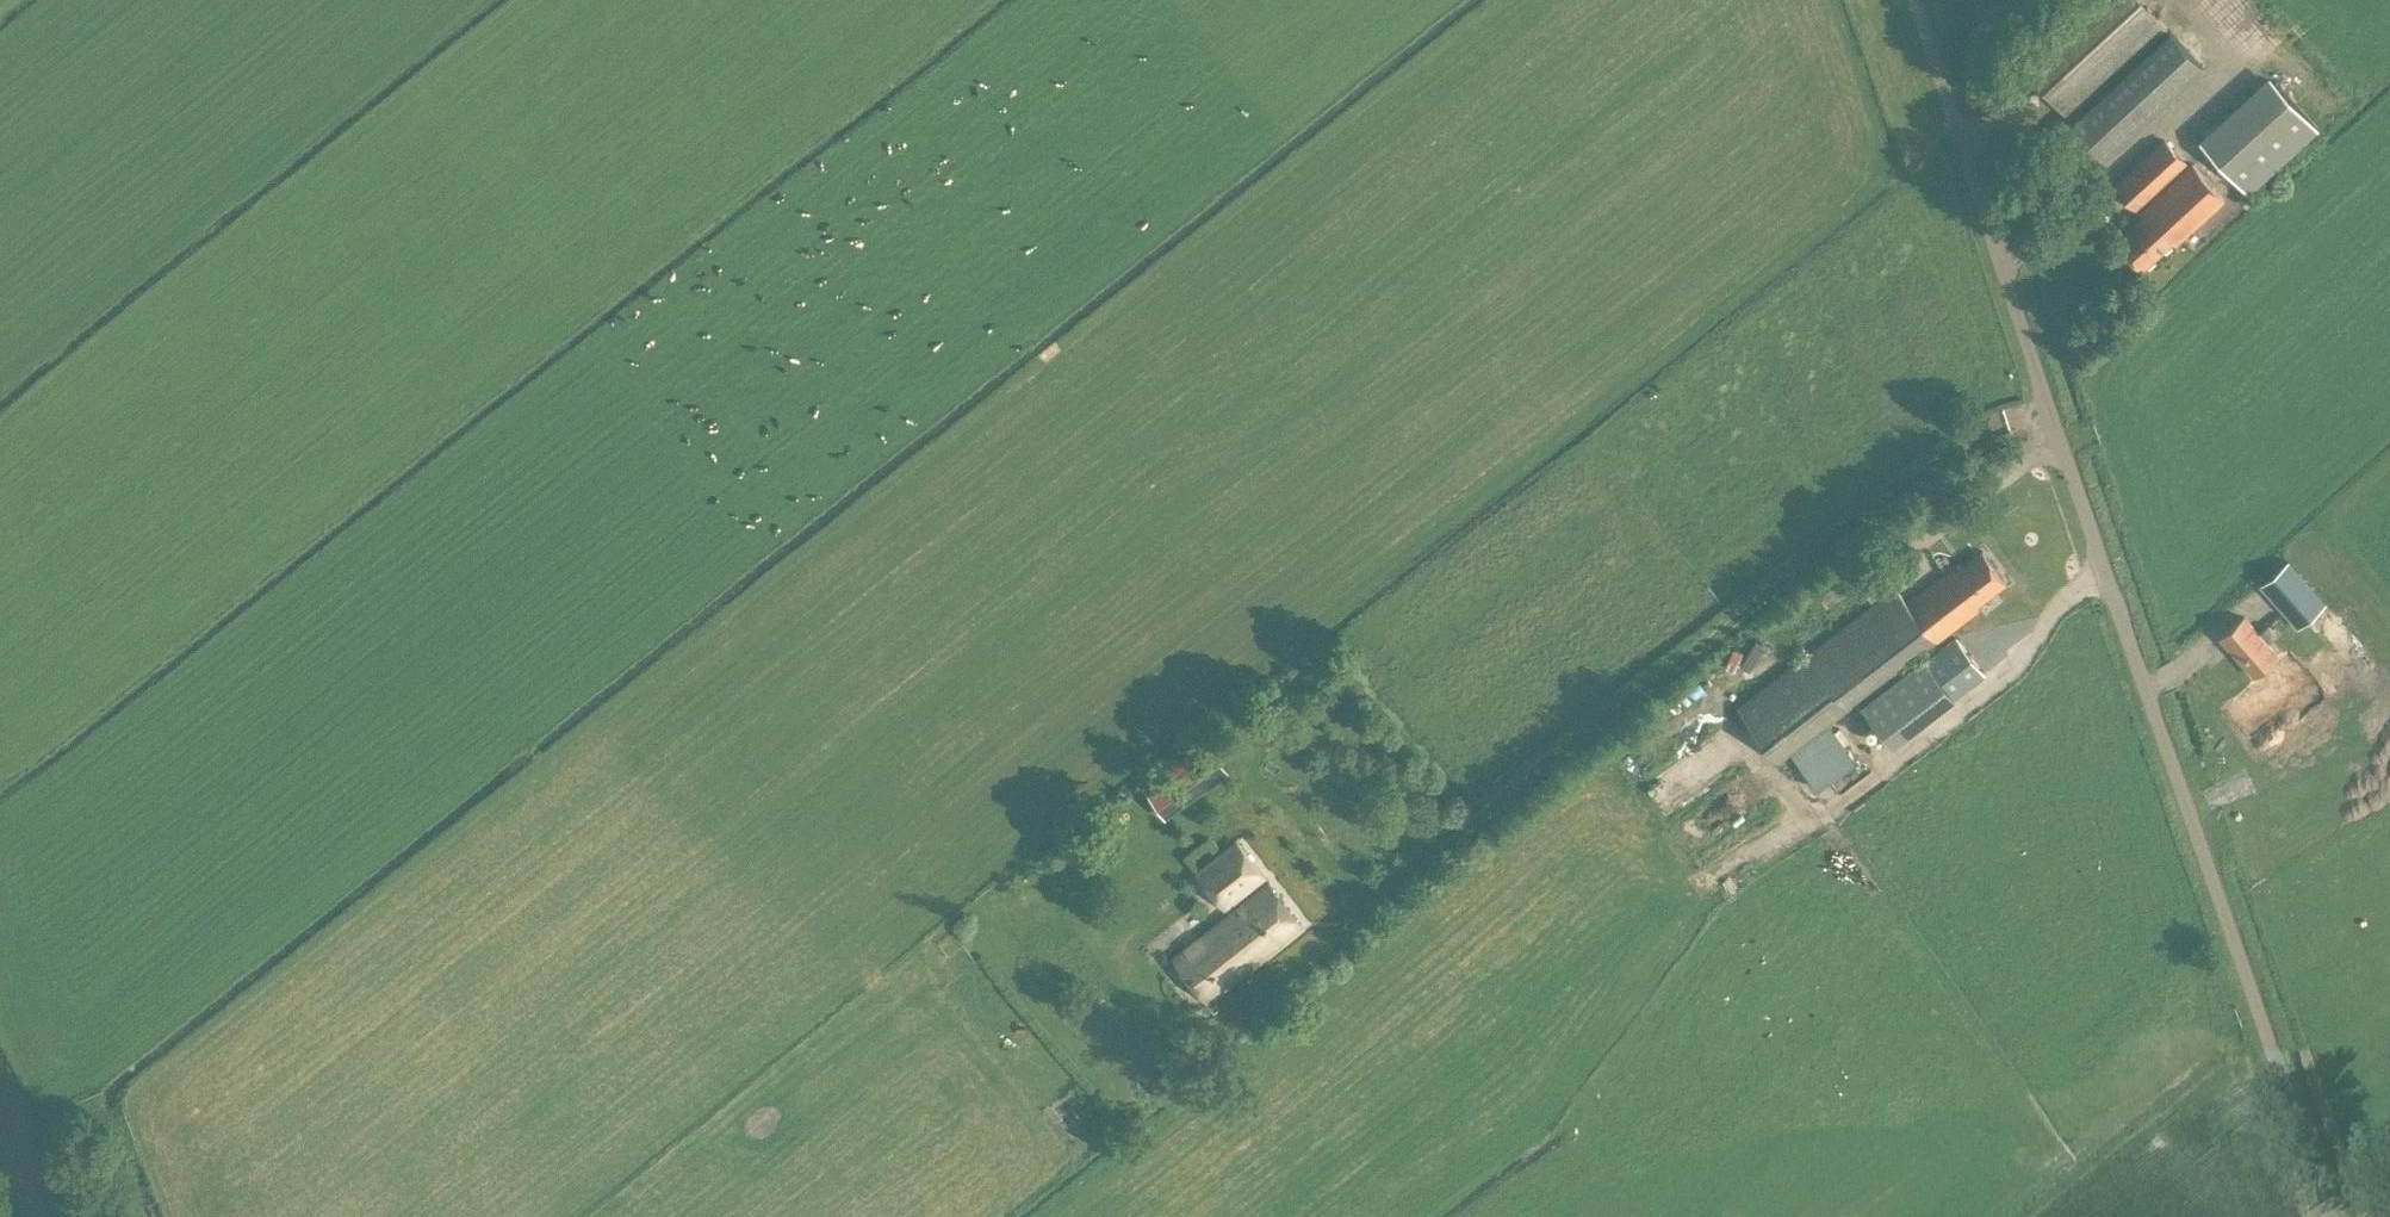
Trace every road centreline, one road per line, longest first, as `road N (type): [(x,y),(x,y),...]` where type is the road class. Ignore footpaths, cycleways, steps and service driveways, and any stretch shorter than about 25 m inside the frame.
road 1 (unclassified): [(2341,1216),(1909,0)]
road 2 (track): [(1176,1042),(1212,1033),(1982,427),(2048,408)]

